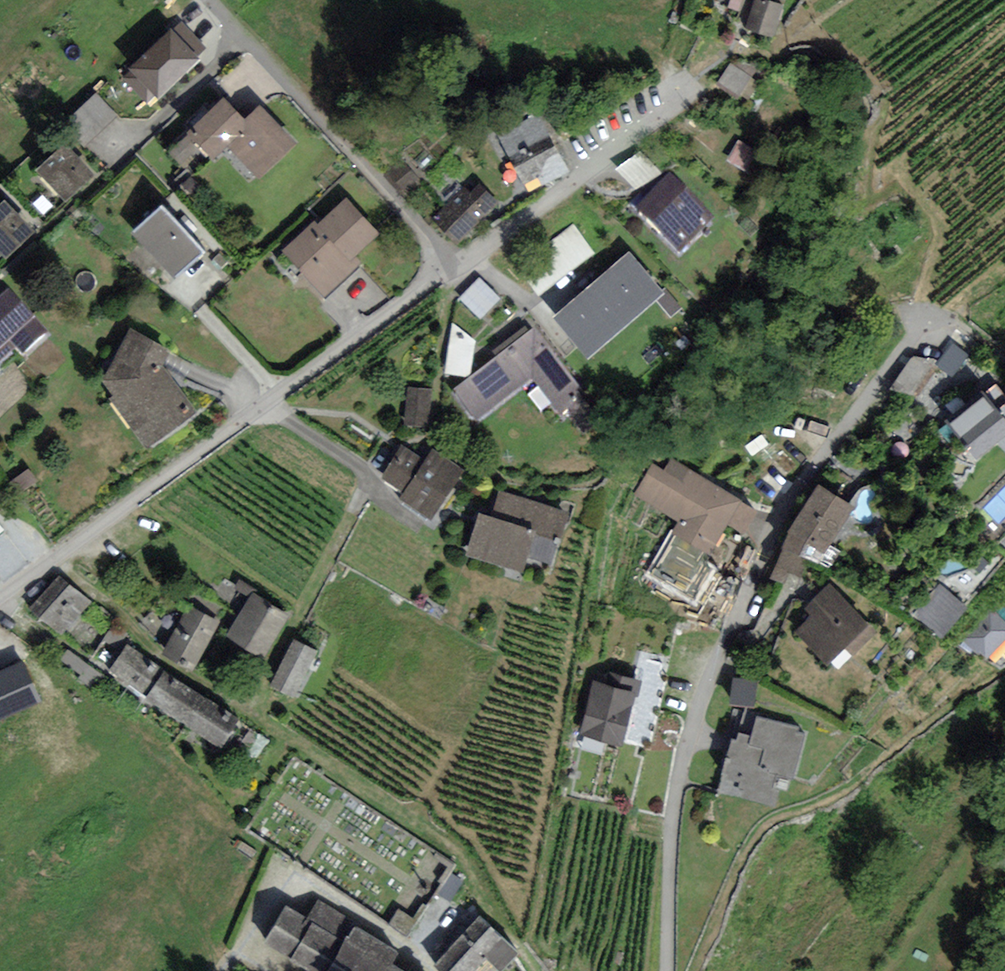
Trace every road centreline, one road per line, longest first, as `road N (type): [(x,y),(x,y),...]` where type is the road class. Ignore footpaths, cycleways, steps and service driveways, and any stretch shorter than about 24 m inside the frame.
road 1 (residential): [(0,597),(690,97)]
road 2 (residential): [(668,970),(677,783),(705,688),(799,497),(930,314),(948,308)]

